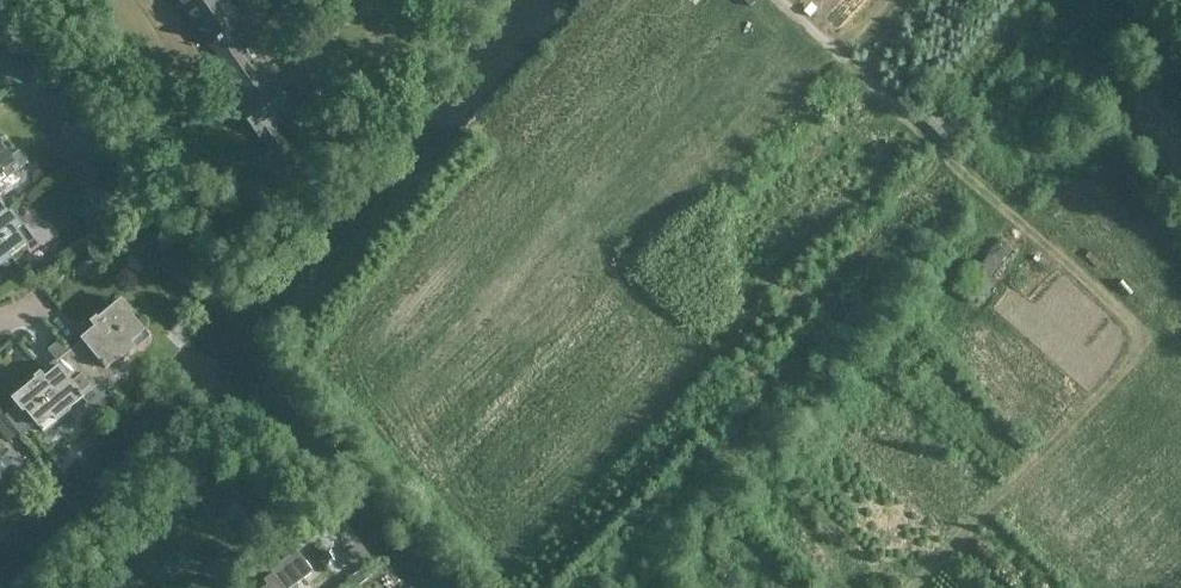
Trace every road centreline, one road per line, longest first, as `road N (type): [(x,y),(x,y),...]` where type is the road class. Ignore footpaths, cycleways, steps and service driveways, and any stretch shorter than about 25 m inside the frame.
road 1 (track): [(477,0),(445,29),(403,20),(375,0)]

